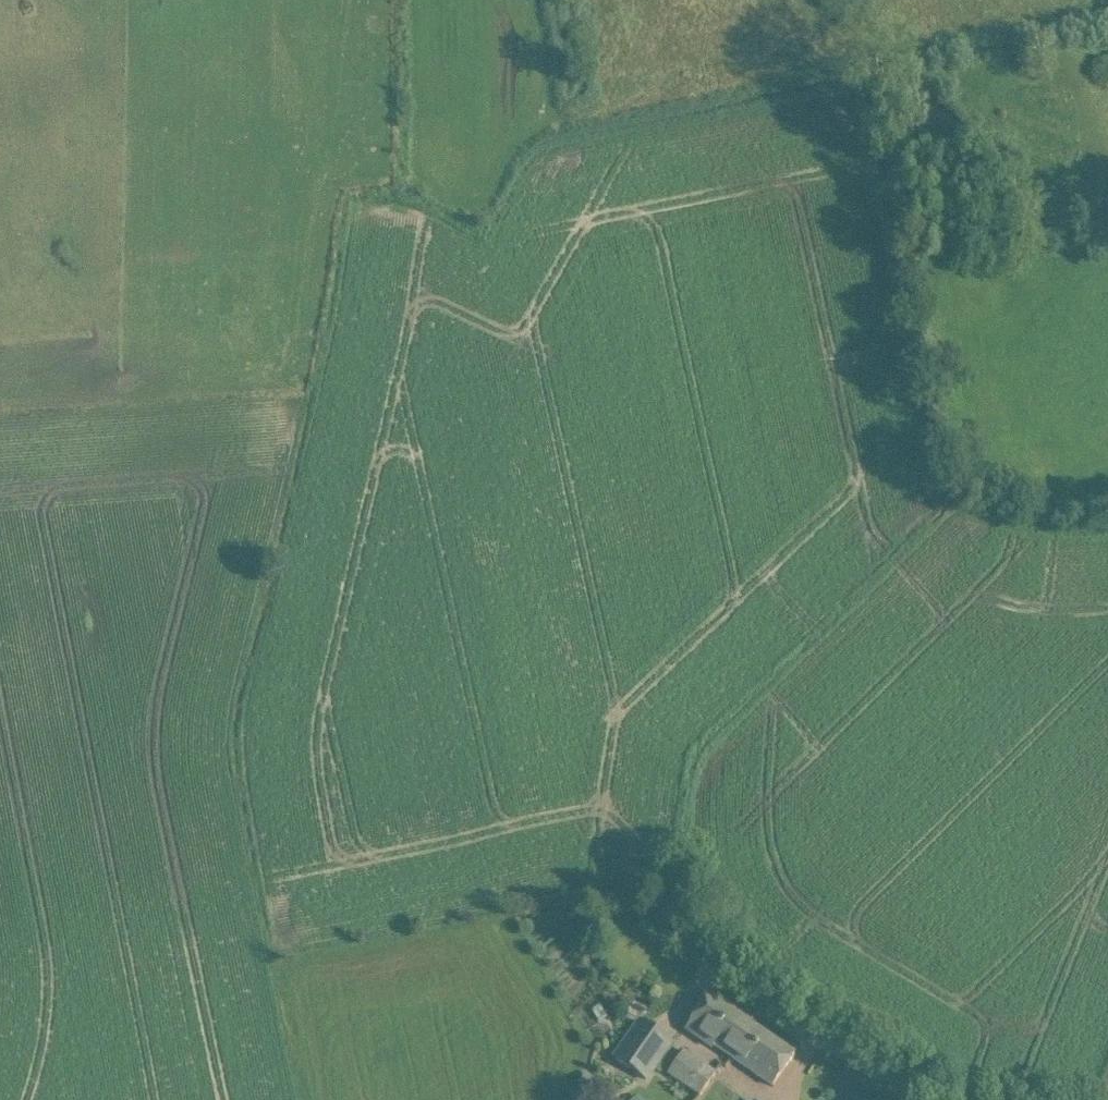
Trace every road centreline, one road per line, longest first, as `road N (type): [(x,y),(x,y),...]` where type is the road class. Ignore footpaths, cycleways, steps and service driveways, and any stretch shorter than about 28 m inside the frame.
road 1 (unclassified): [(983,1099),(932,1089),(826,1035),(748,967)]

